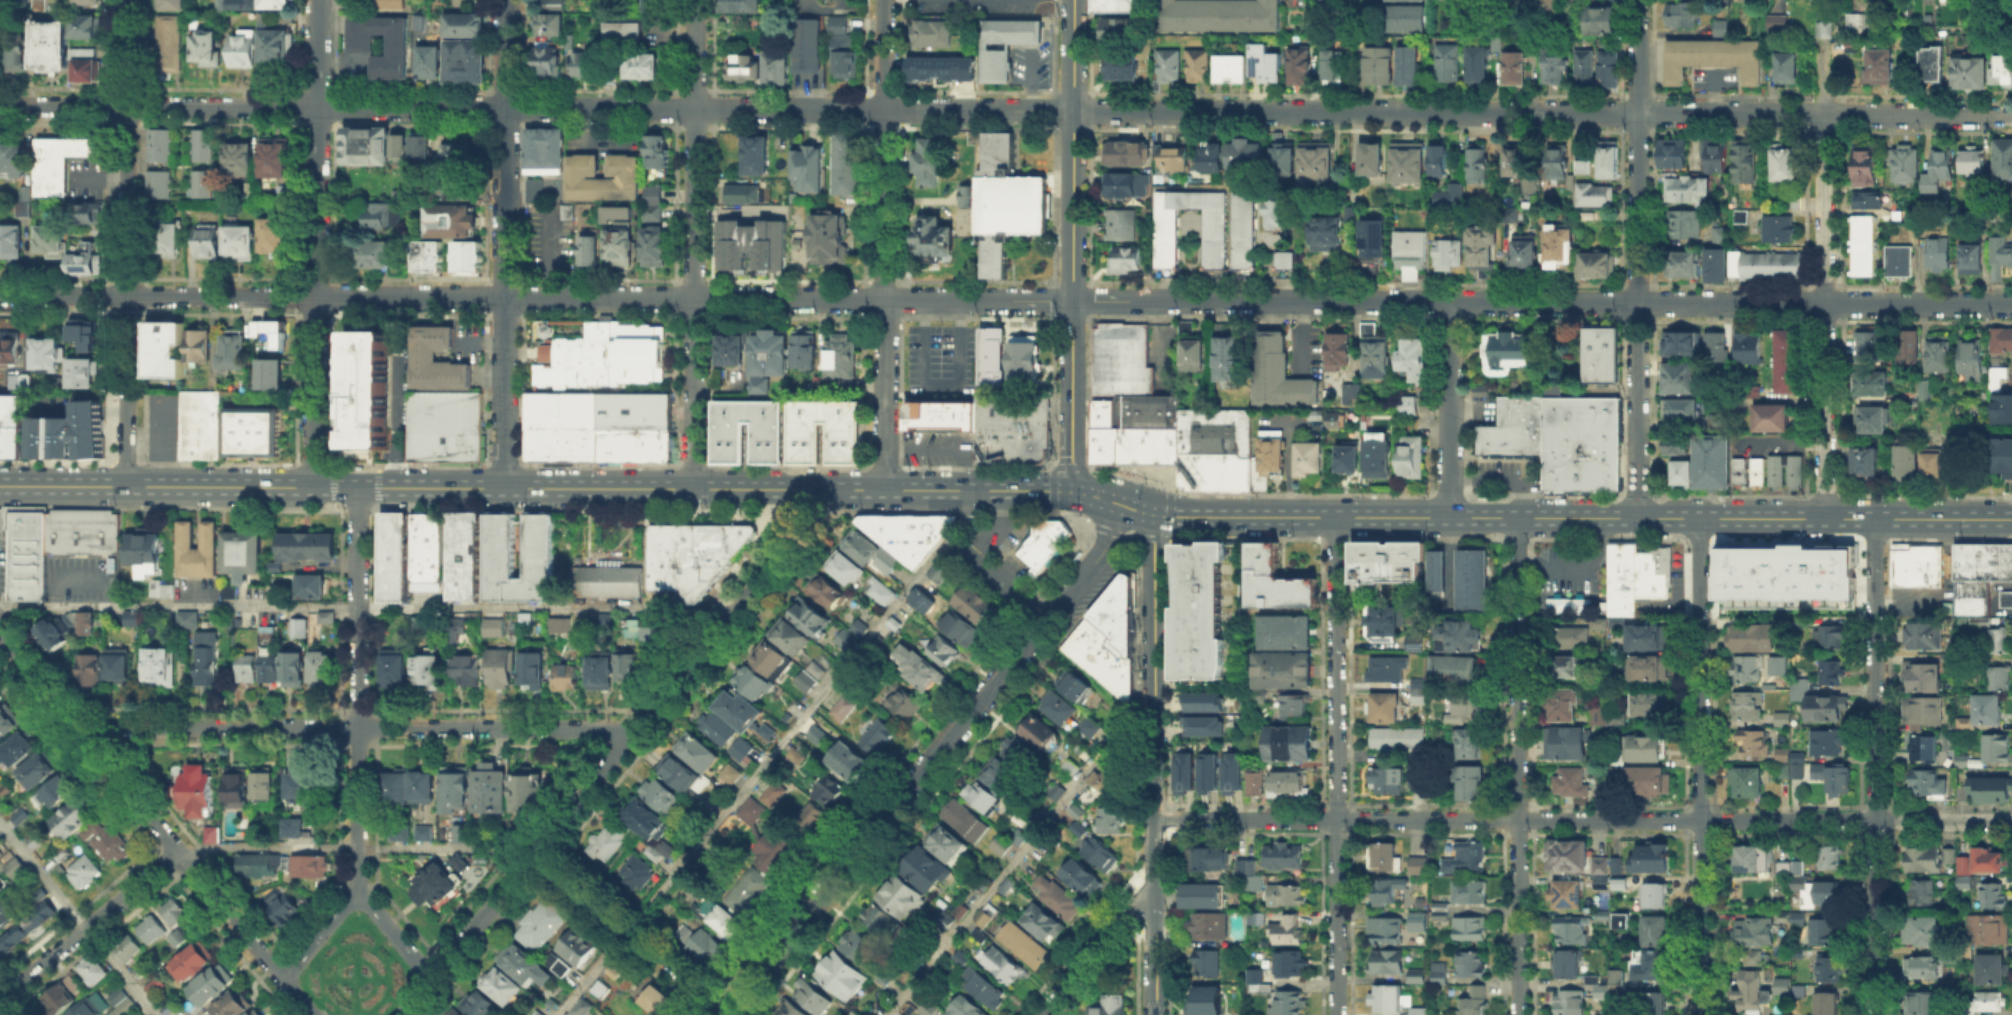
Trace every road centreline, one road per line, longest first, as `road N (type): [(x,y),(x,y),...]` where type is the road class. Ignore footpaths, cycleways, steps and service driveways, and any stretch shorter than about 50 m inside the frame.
road 1 (residential): [(0,294),(1071,299)]
road 2 (residential): [(0,105),(1030,110)]
road 3 (residential): [(1071,299),(2011,304)]
road 4 (residential): [(1155,819),(2011,821)]
road 5 (residential): [(1074,110),(1823,114)]
road 6 (secondary): [(1072,491),(357,487)]
road 7 (residential): [(1121,504),(1096,558),(724,1014)]
road 8 (residential): [(812,489),(812,511),(430,977)]
road 9 (residential): [(84,738),(103,727),(357,726),(605,731),(628,740)]
road 10 (residential): [(1640,0),(1637,508)]
road 11 (tertiary): [(1156,1014),(1154,515)]
road 12 (residential): [(1518,517),(1519,1014)]
road 13 (residential): [(1700,518),(1702,1014)]
road 14 (residential): [(1874,519),(1875,1014)]
road 15 (residential): [(883,0),(885,489)]
road 16 (residential): [(506,0),(503,488)]
road 17 (residential): [(695,0),(693,488)]
road 18 (residential): [(316,0),(314,487)]
road 19 (residential): [(128,0),(126,486)]
road 20 (residential): [(0,633),(281,978)]
road 21 (residential): [(1823,114),(1824,519)]
road 22 (residential): [(357,487),(356,892)]
road 23 (secondary): [(314,487),(0,485)]
road 24 (secondary): [(2011,519),(1700,518)]
road 25 (residential): [(1336,516),(1337,820)]
road 26 (secondary): [(1449,516),(1154,515)]
road 27 (residential): [(530,856),(731,1014)]
road 28 (residential): [(0,994),(178,854)]
road 29 (residential): [(1450,301),(1449,516)]
road 30 (residential): [(1337,820),(1338,1014)]
road 31 (tertiary): [(1071,299),(1072,491)]
road 32 (tertiary): [(1074,110),(1071,299)]
road 33 (residential): [(1823,114),(1990,114)]
road 34 (residential): [(1155,906),(1125,913),(1041,1014)]
road 35 (secondary): [(1685,518),(1658,508),(1550,516)]
road 36 (secondary): [(1550,516),(1590,524),(1685,518)]

